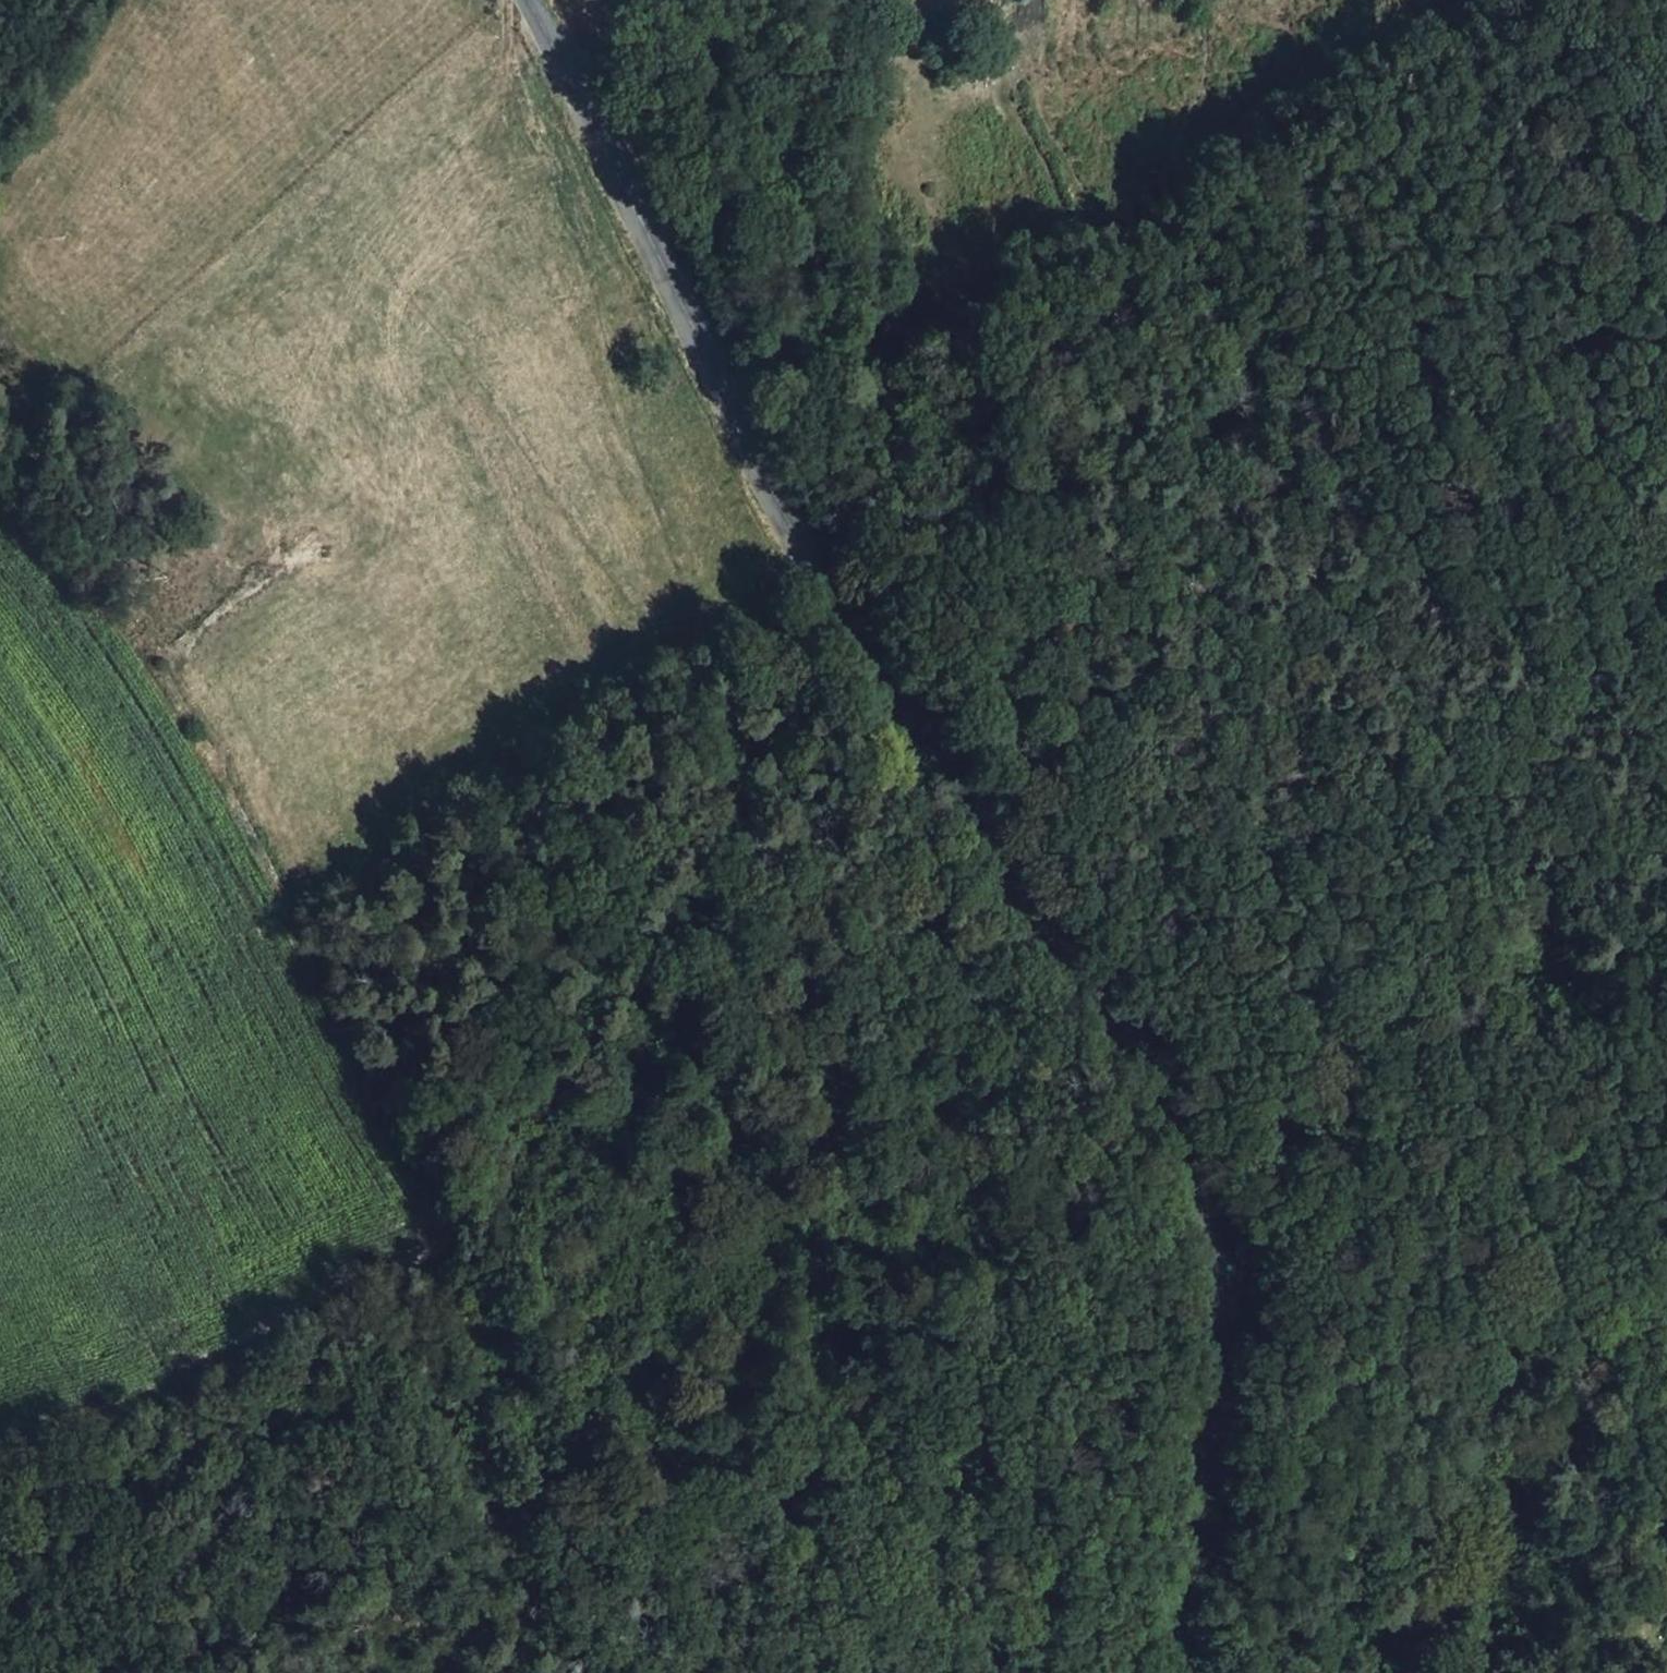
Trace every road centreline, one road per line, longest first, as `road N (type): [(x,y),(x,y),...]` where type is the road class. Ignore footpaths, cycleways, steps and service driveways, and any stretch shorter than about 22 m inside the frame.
road 1 (tertiary): [(1181,1672),(1201,1488),(1210,1263),(1159,1098),(834,608),(530,0)]
road 2 (track): [(1041,0),(1035,79),(1050,141),(1088,213),(1135,253)]
road 3 (track): [(1096,1672),(1115,1507)]

